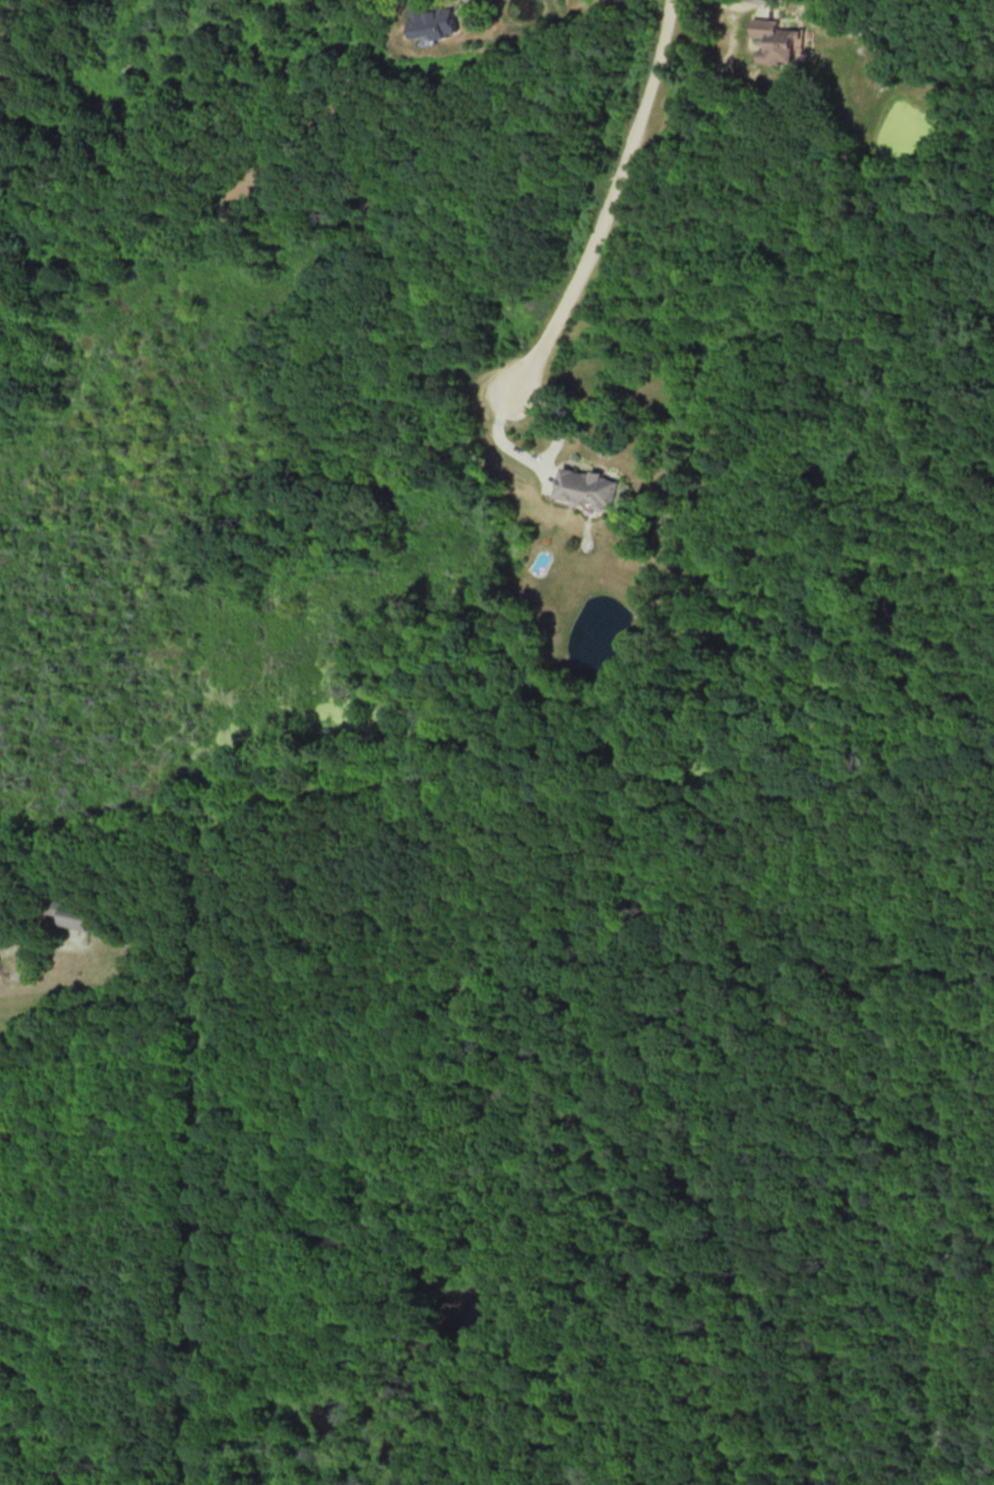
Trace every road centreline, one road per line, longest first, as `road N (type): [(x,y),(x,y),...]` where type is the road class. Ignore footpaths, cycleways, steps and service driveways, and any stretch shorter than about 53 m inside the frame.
road 1 (residential): [(663,0),(648,76),(584,264),(510,383)]

